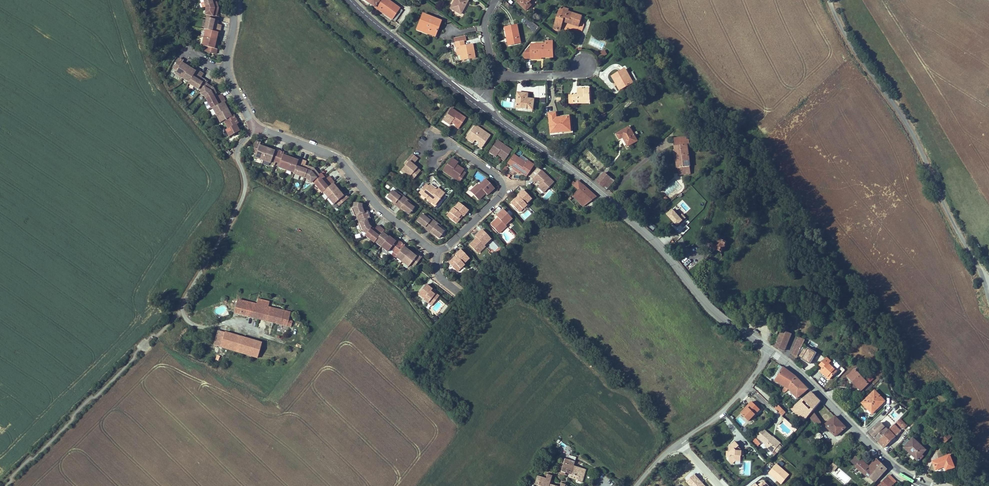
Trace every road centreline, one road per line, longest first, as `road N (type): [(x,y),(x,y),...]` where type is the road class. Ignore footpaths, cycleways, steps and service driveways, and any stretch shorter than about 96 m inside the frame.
road 1 (tertiary): [(769,350),(713,310),(615,206),(474,104)]
road 2 (residential): [(199,327),(189,322),(182,299),(239,206),(238,150),(252,124)]
road 3 (residential): [(252,124),(334,156),(381,209),(438,250)]
road 4 (tertiary): [(933,485),(890,463),(769,350)]
road 5 (residential): [(438,250),(503,185),(455,147),(437,145)]
road 6 (tertiary): [(474,104),(351,0)]
road 7 (residential): [(680,441),(739,394),(769,350)]

